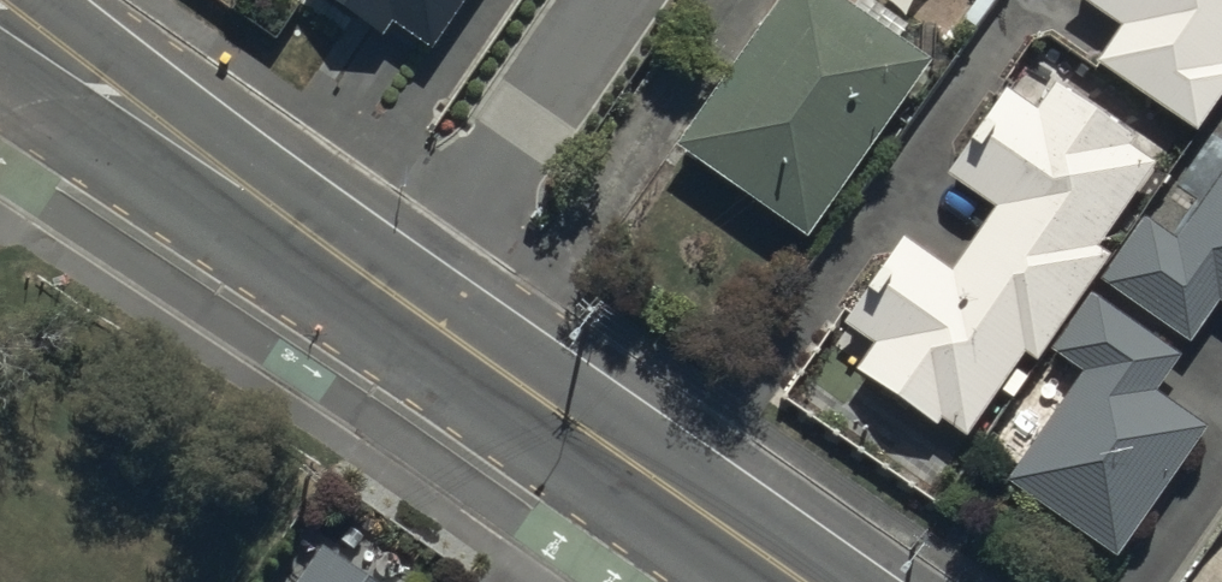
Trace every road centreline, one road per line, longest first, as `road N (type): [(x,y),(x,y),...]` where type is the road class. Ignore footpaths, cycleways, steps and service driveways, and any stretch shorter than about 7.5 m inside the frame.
road 1 (tertiary): [(397,298),(796,581)]
road 2 (tertiary): [(0,27),(397,298)]
road 3 (residential): [(608,0),(397,298)]

